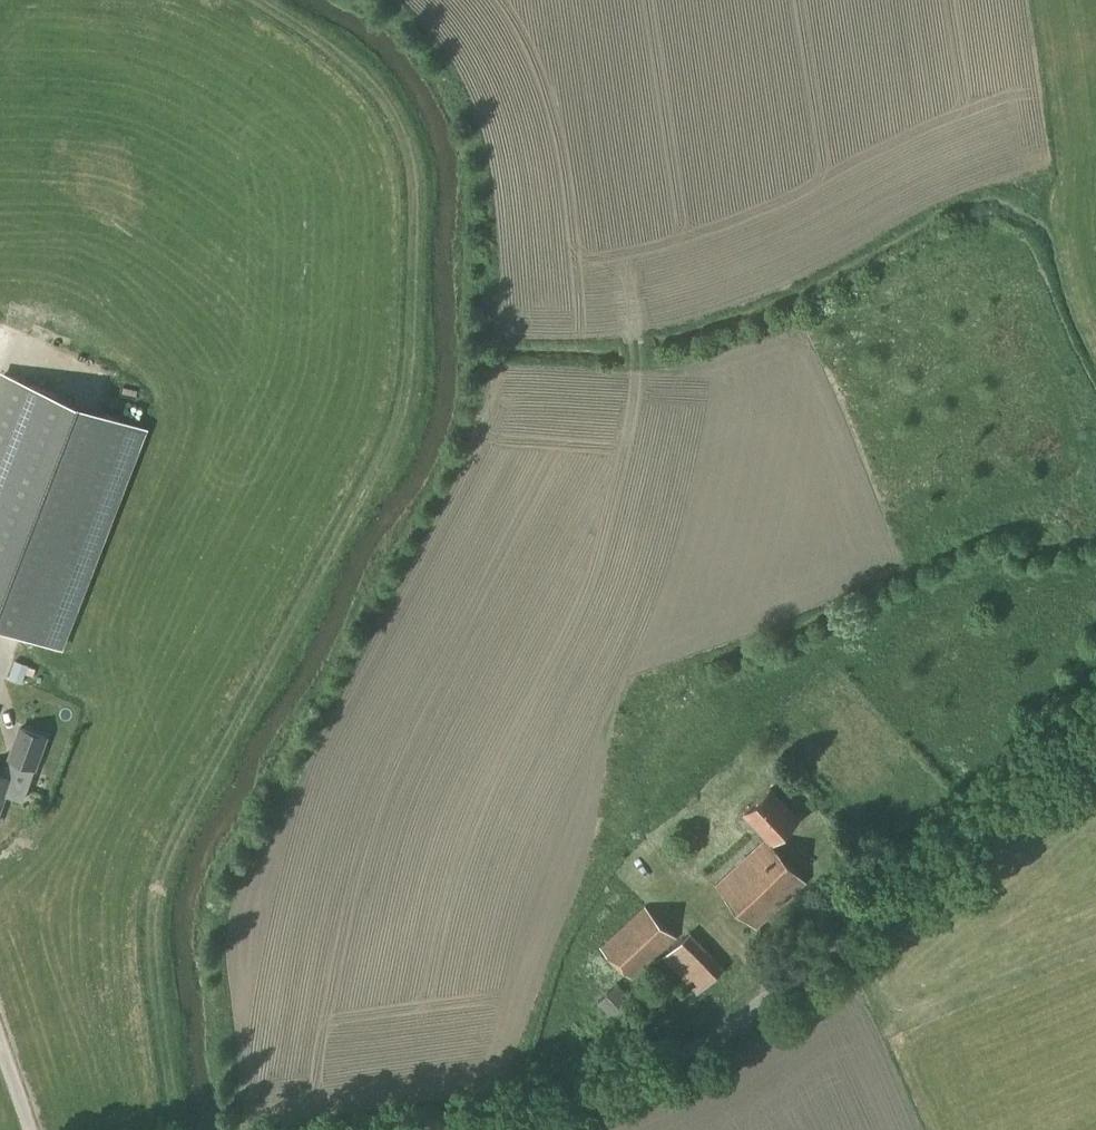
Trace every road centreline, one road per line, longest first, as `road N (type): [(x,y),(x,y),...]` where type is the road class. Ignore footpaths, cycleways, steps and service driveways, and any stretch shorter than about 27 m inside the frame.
road 1 (unclassified): [(453,1129),(588,1099),(683,1054),(736,1021),(1095,730)]

